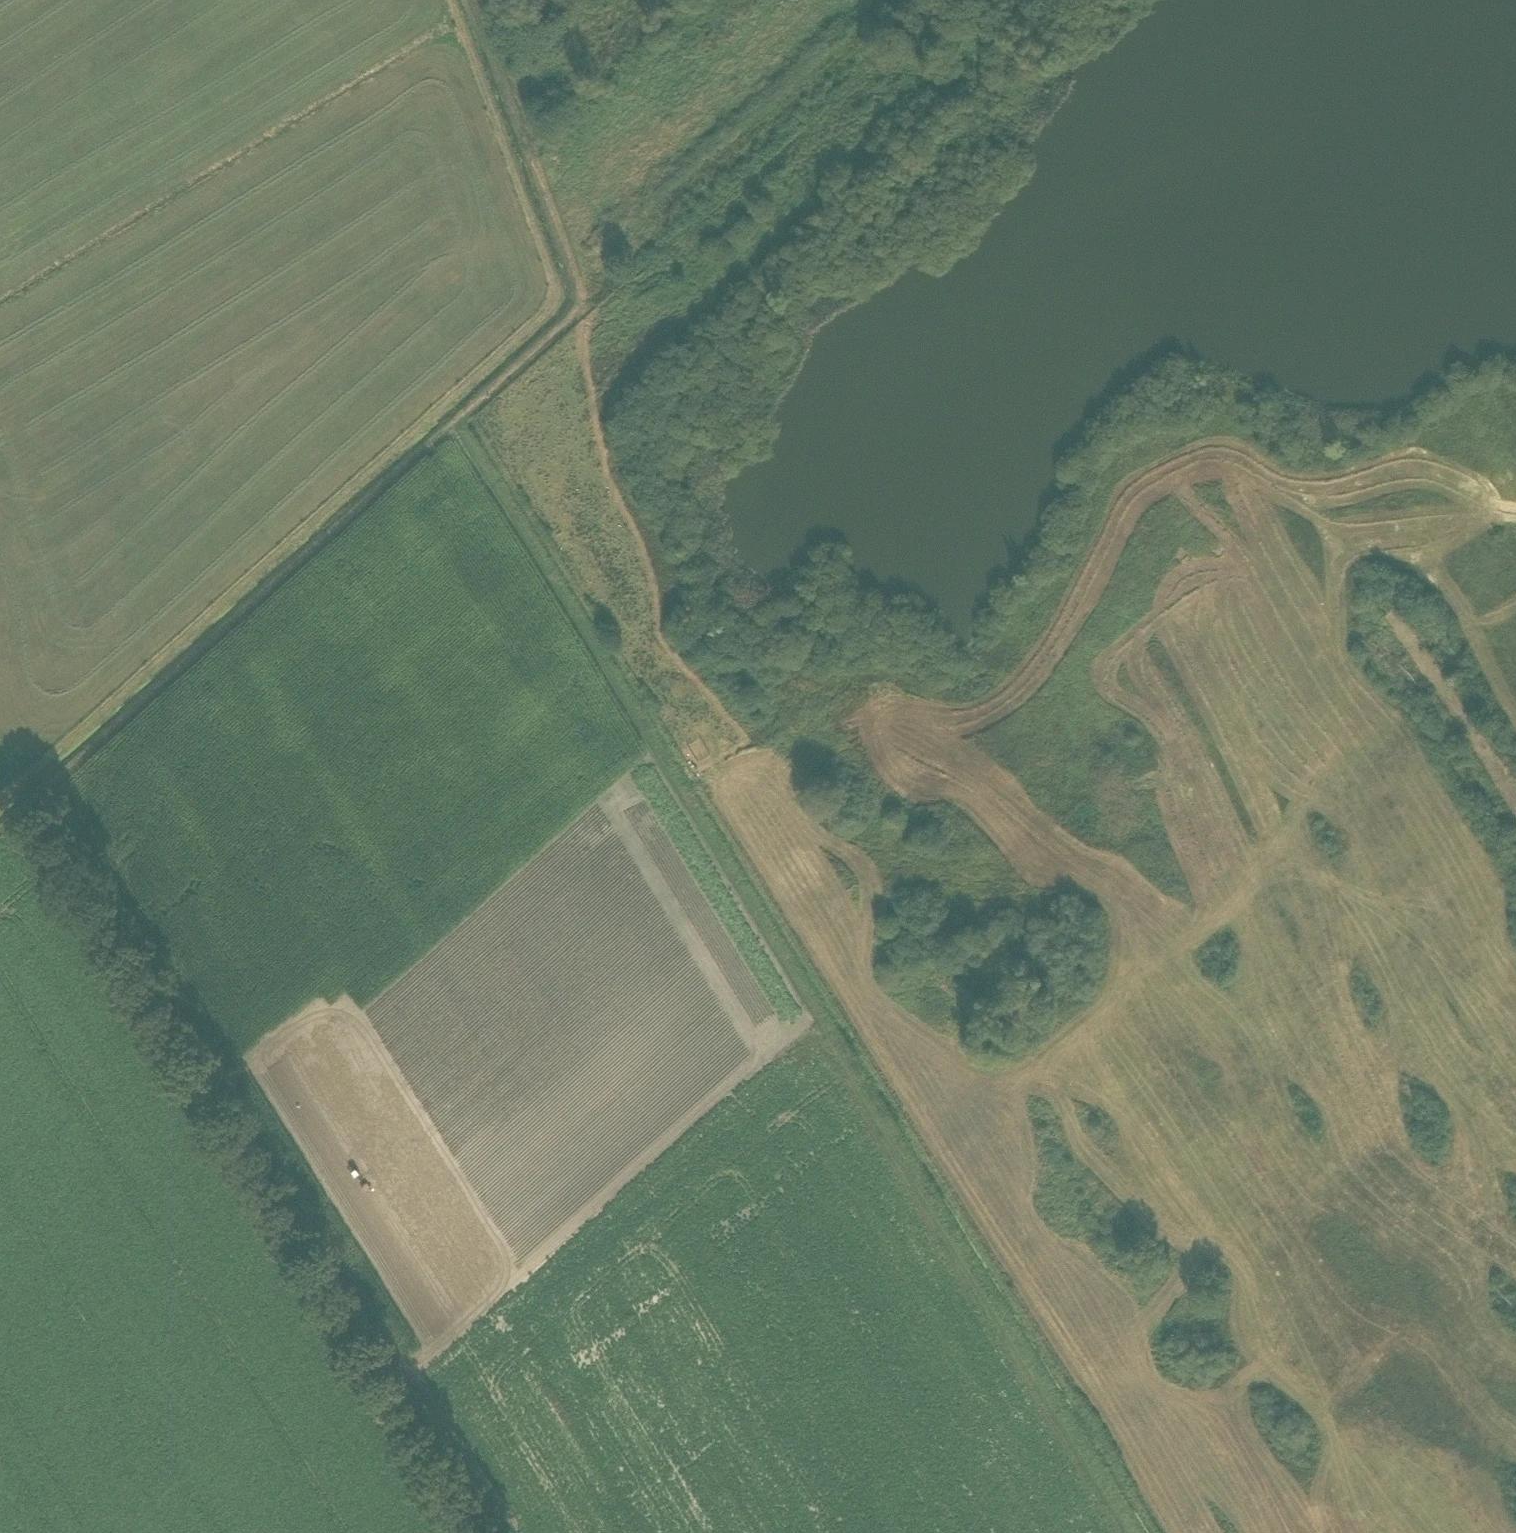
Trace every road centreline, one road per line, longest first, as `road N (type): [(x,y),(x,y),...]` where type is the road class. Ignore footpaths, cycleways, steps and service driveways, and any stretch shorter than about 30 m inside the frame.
road 1 (track): [(492,1532),(48,799)]

